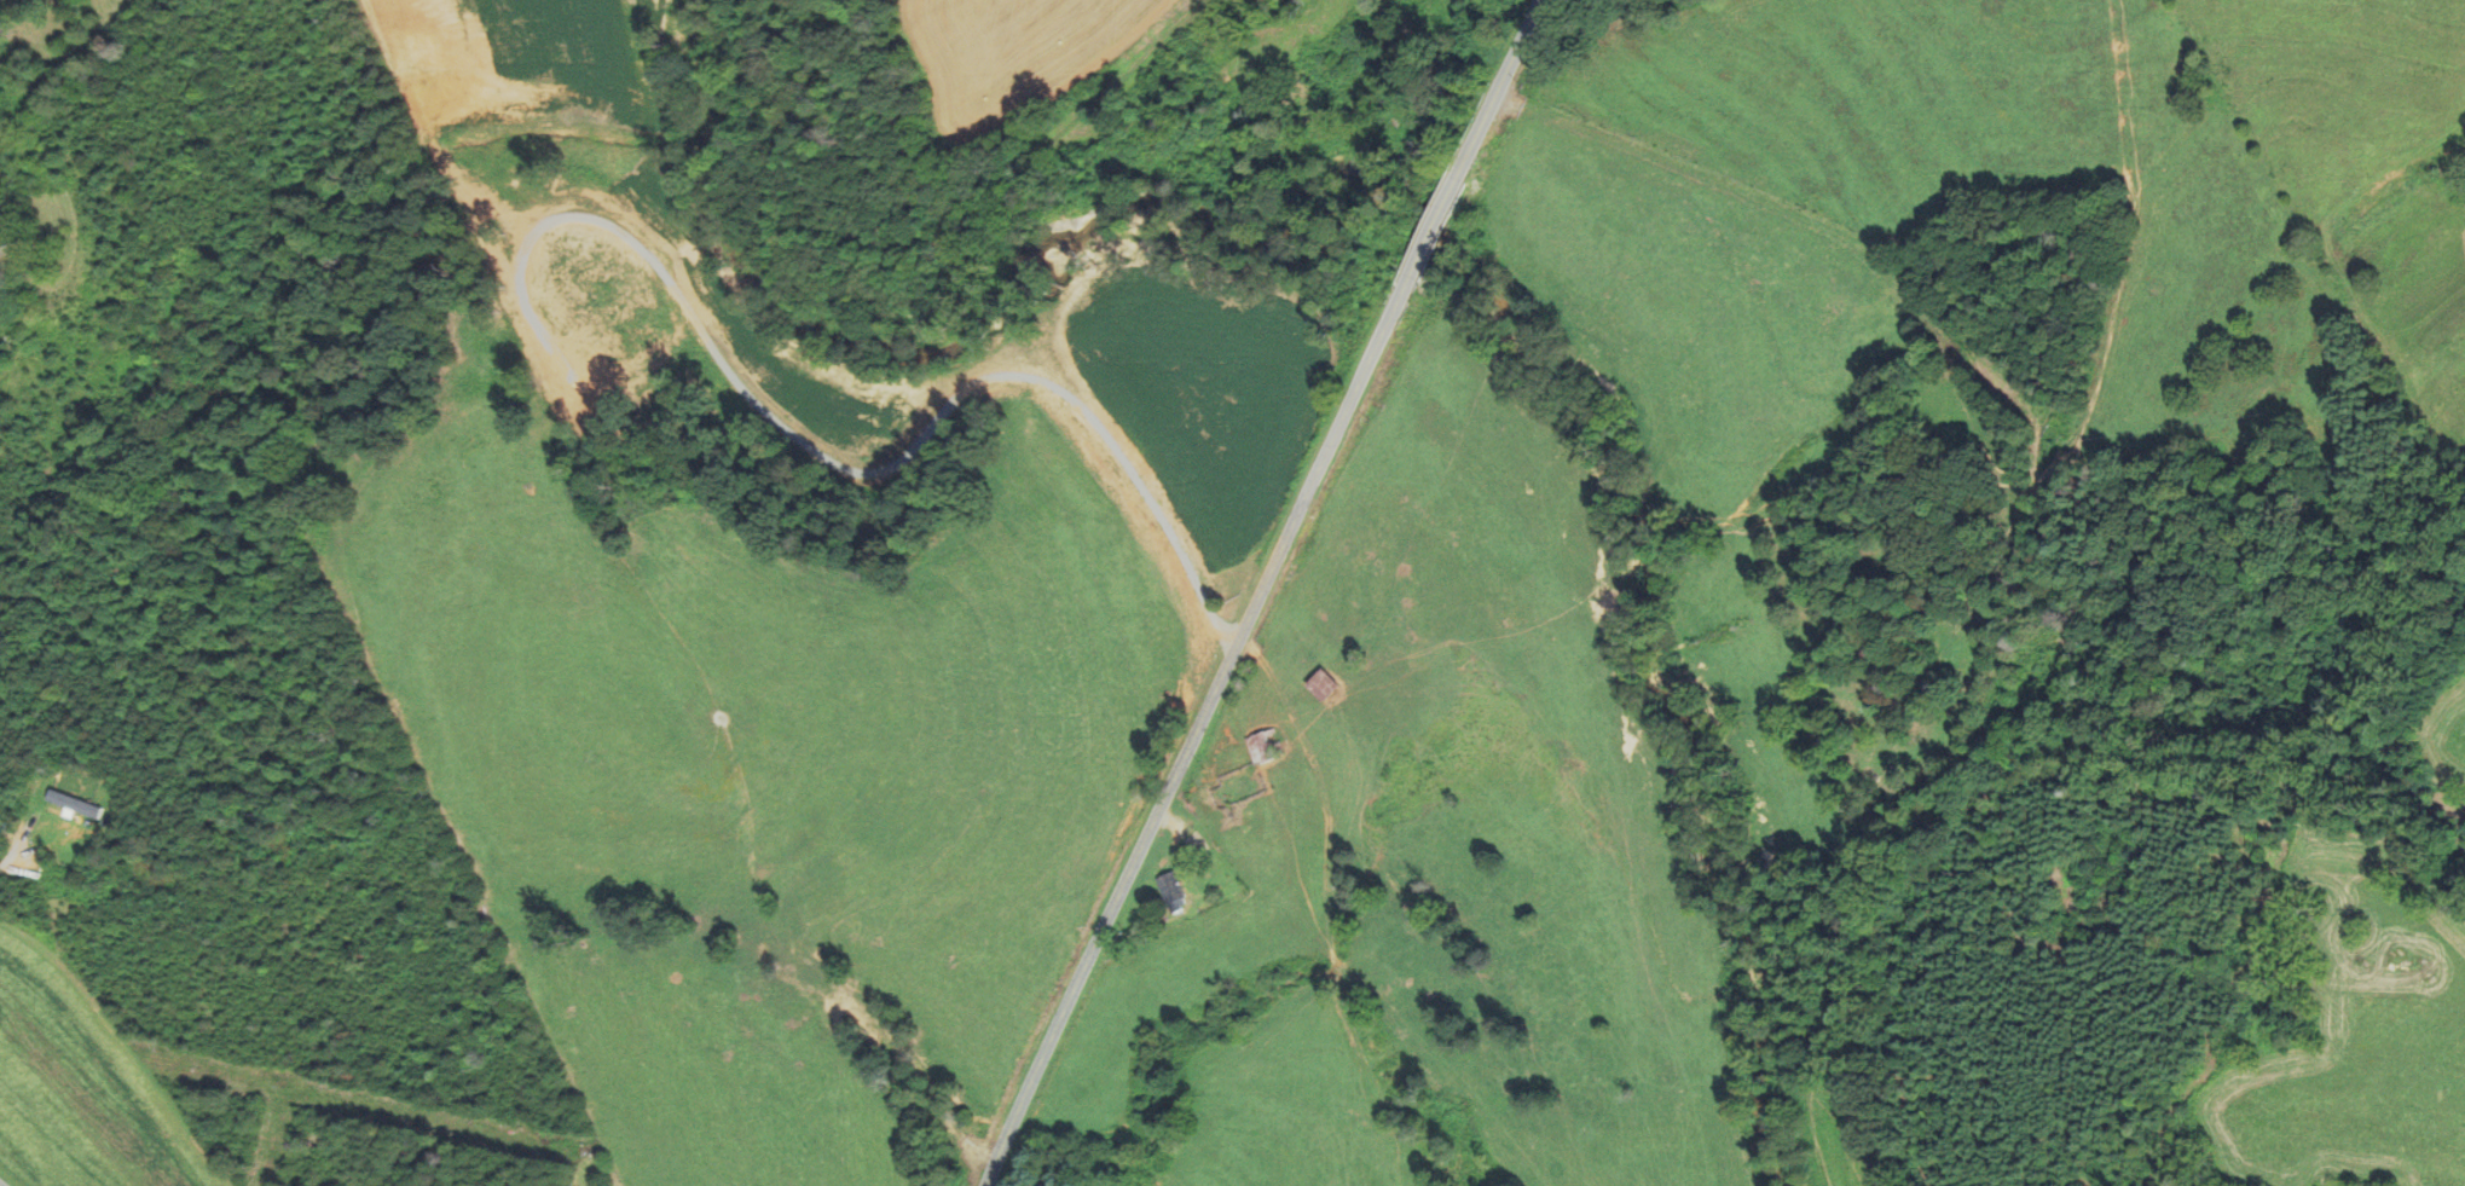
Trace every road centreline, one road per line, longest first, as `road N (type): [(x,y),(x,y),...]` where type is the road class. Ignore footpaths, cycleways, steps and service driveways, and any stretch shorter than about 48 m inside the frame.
road 1 (residential): [(986,1185),(1411,276)]
road 2 (residential): [(1457,178),(1540,0)]

